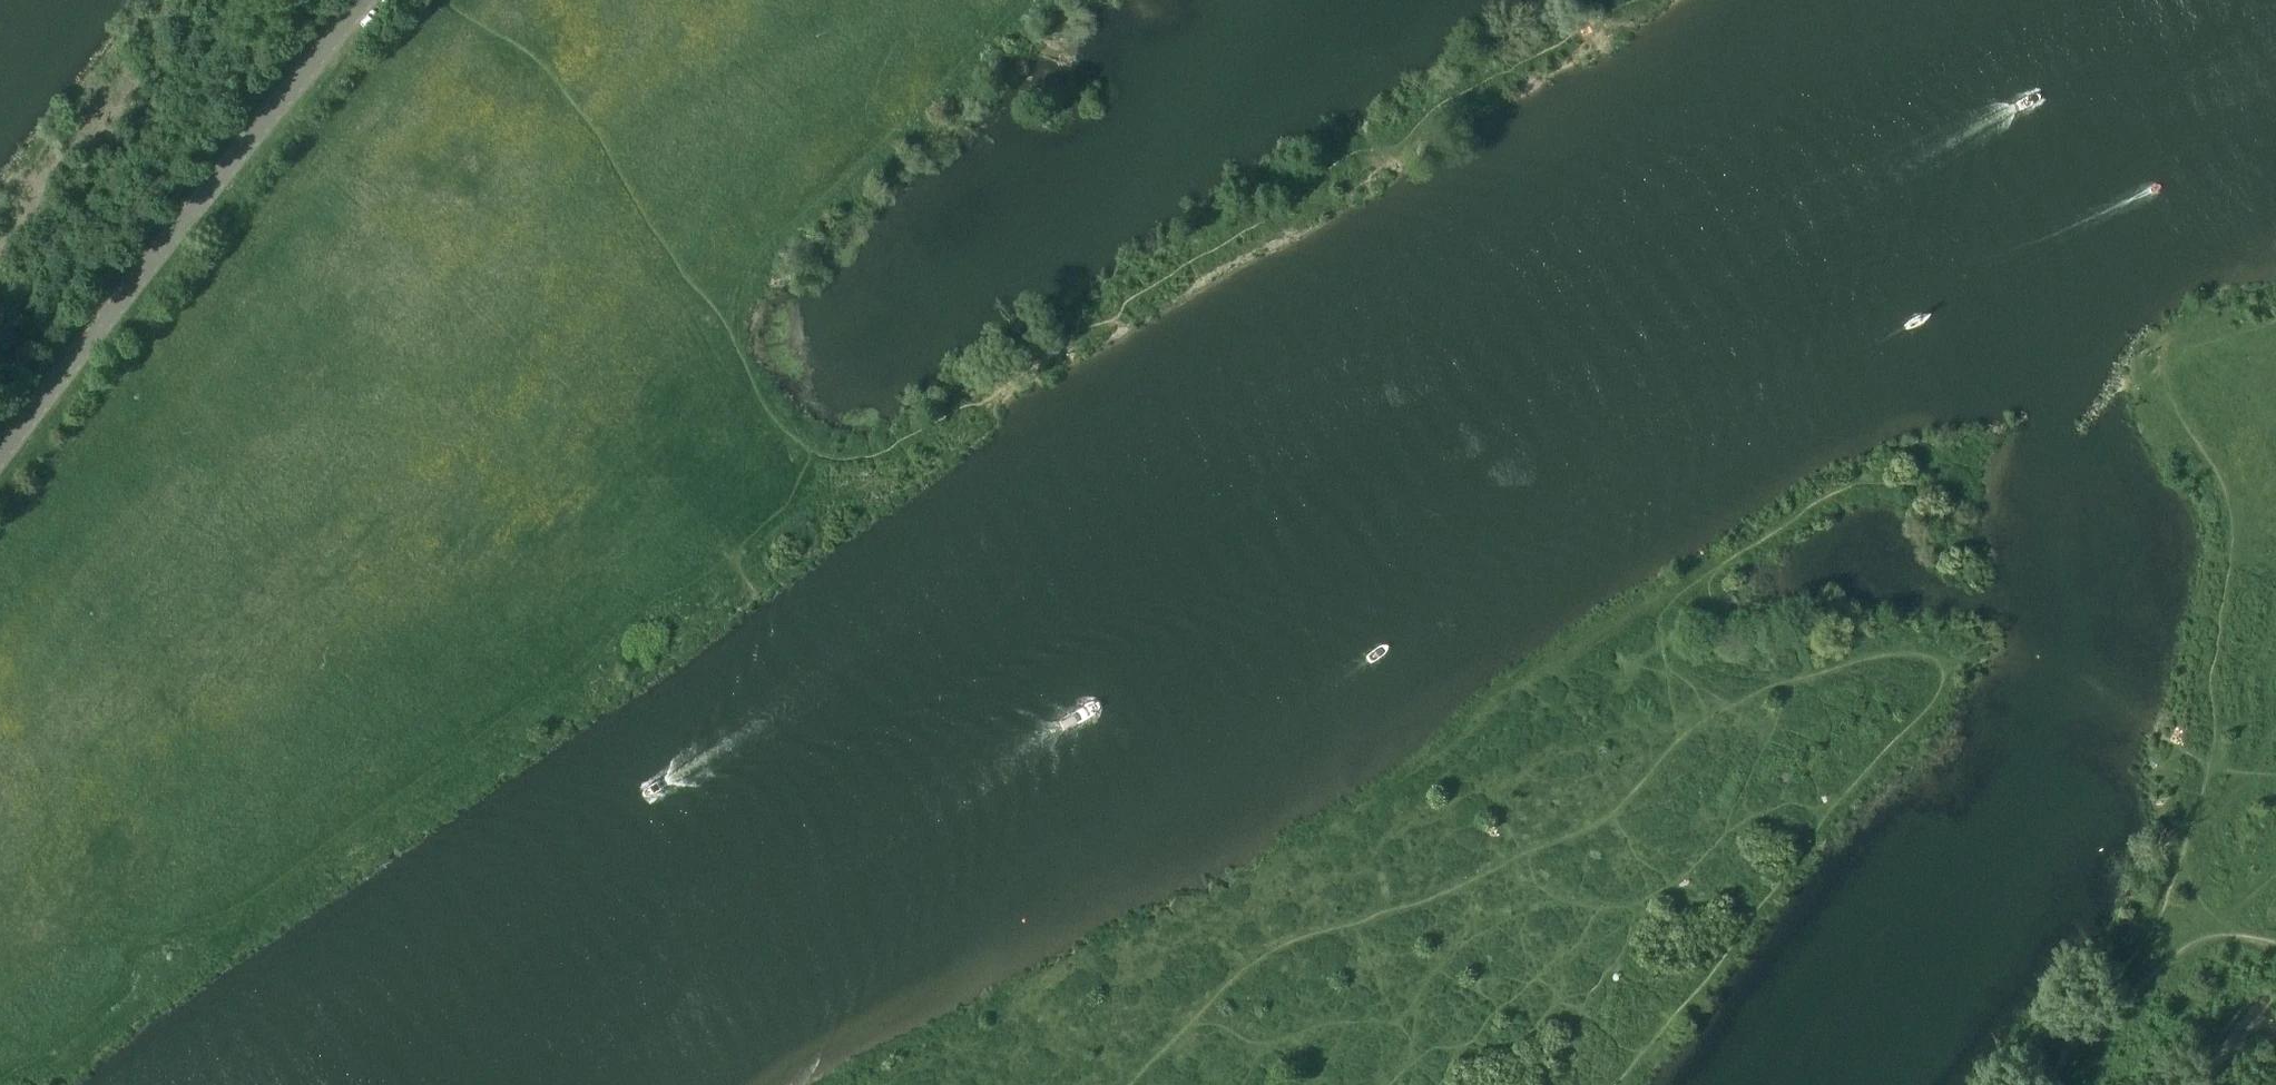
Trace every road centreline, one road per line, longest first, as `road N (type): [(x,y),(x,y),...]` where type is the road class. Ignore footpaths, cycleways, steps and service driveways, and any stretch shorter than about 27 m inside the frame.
road 1 (unclassified): [(0,457),(366,0)]
road 2 (track): [(2275,986),(2200,1084)]

